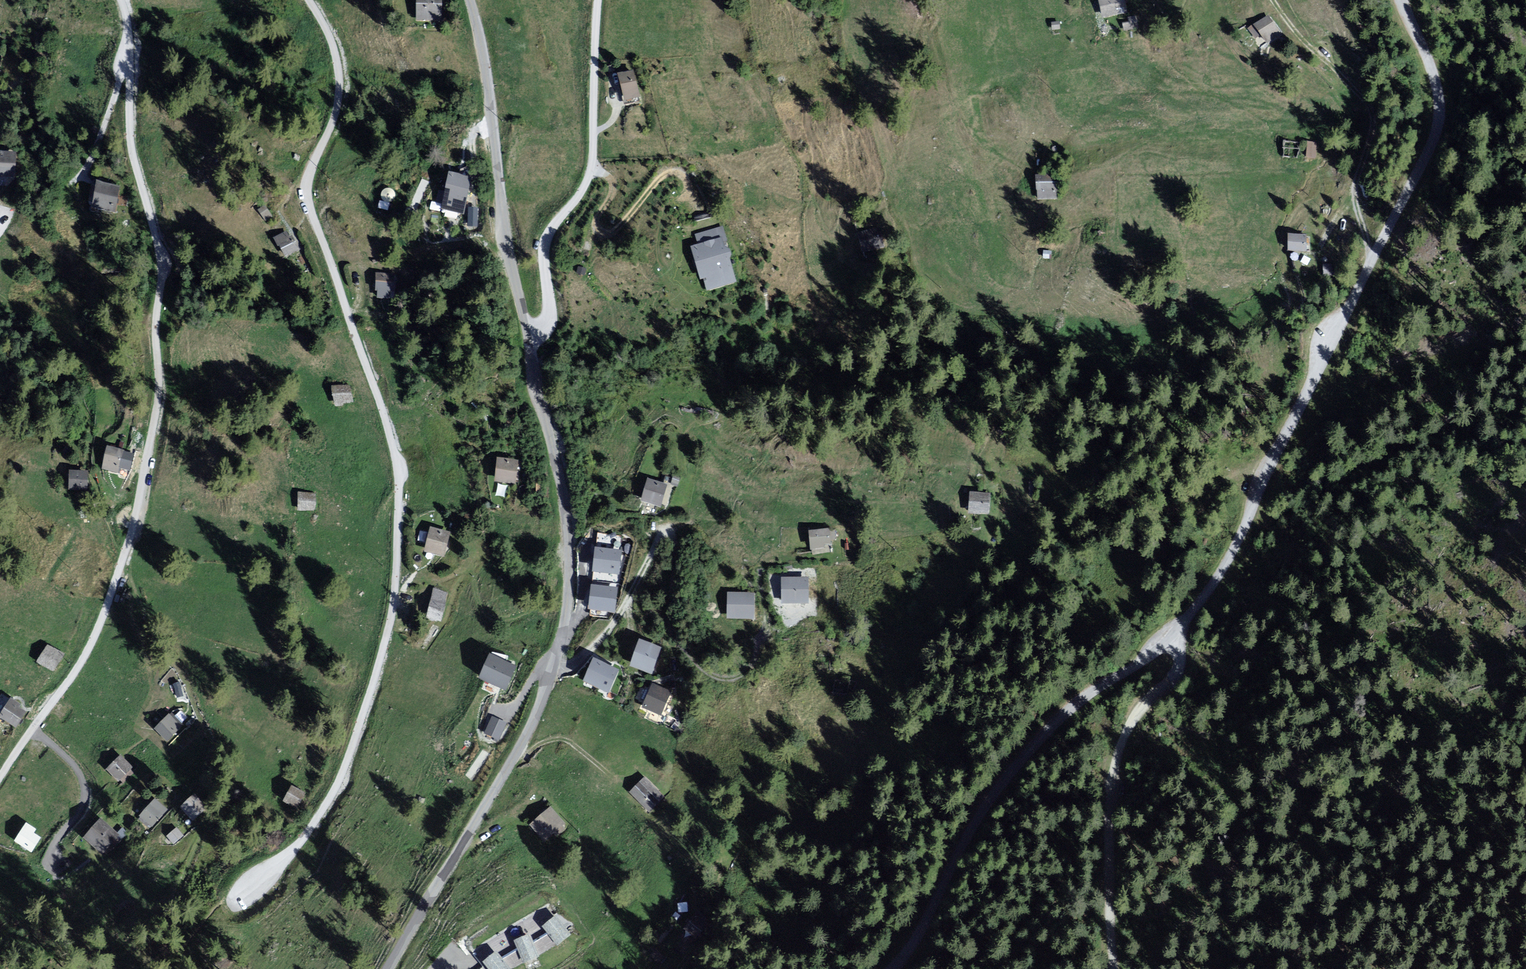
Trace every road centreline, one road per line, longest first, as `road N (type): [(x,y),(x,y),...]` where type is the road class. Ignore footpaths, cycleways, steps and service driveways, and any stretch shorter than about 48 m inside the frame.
road 1 (unclassified): [(1403,0),(1436,82),(1426,161),(1219,573),(1176,634),(1031,745),(890,968)]
road 2 (unclassified): [(309,0),(331,41),(339,82),(307,196),(392,446),(396,570),(387,634),(338,783),(306,835),(246,894)]
road 3 (unclassified): [(122,0),(132,151),(163,276),(159,403),(128,548),(97,630),(0,776)]
road 4 (unclassified): [(388,968),(525,735),(564,627),(570,587),(563,484),(527,333)]
road 5 (track): [(129,41),(116,59),(110,113),(68,194),(90,252),(83,319),(99,396),(101,482)]
road 6 (unclassified): [(597,0),(590,170),(544,239),(550,305),(544,322),(527,333)]
road 7 (track): [(1114,968),(1112,776),(1130,724),(1174,676),(1176,634)]
road 8 (unclassified): [(527,333),(505,243),(471,0)]
road 9 (track): [(1377,254),(1353,214),(1371,124),(1270,0)]

